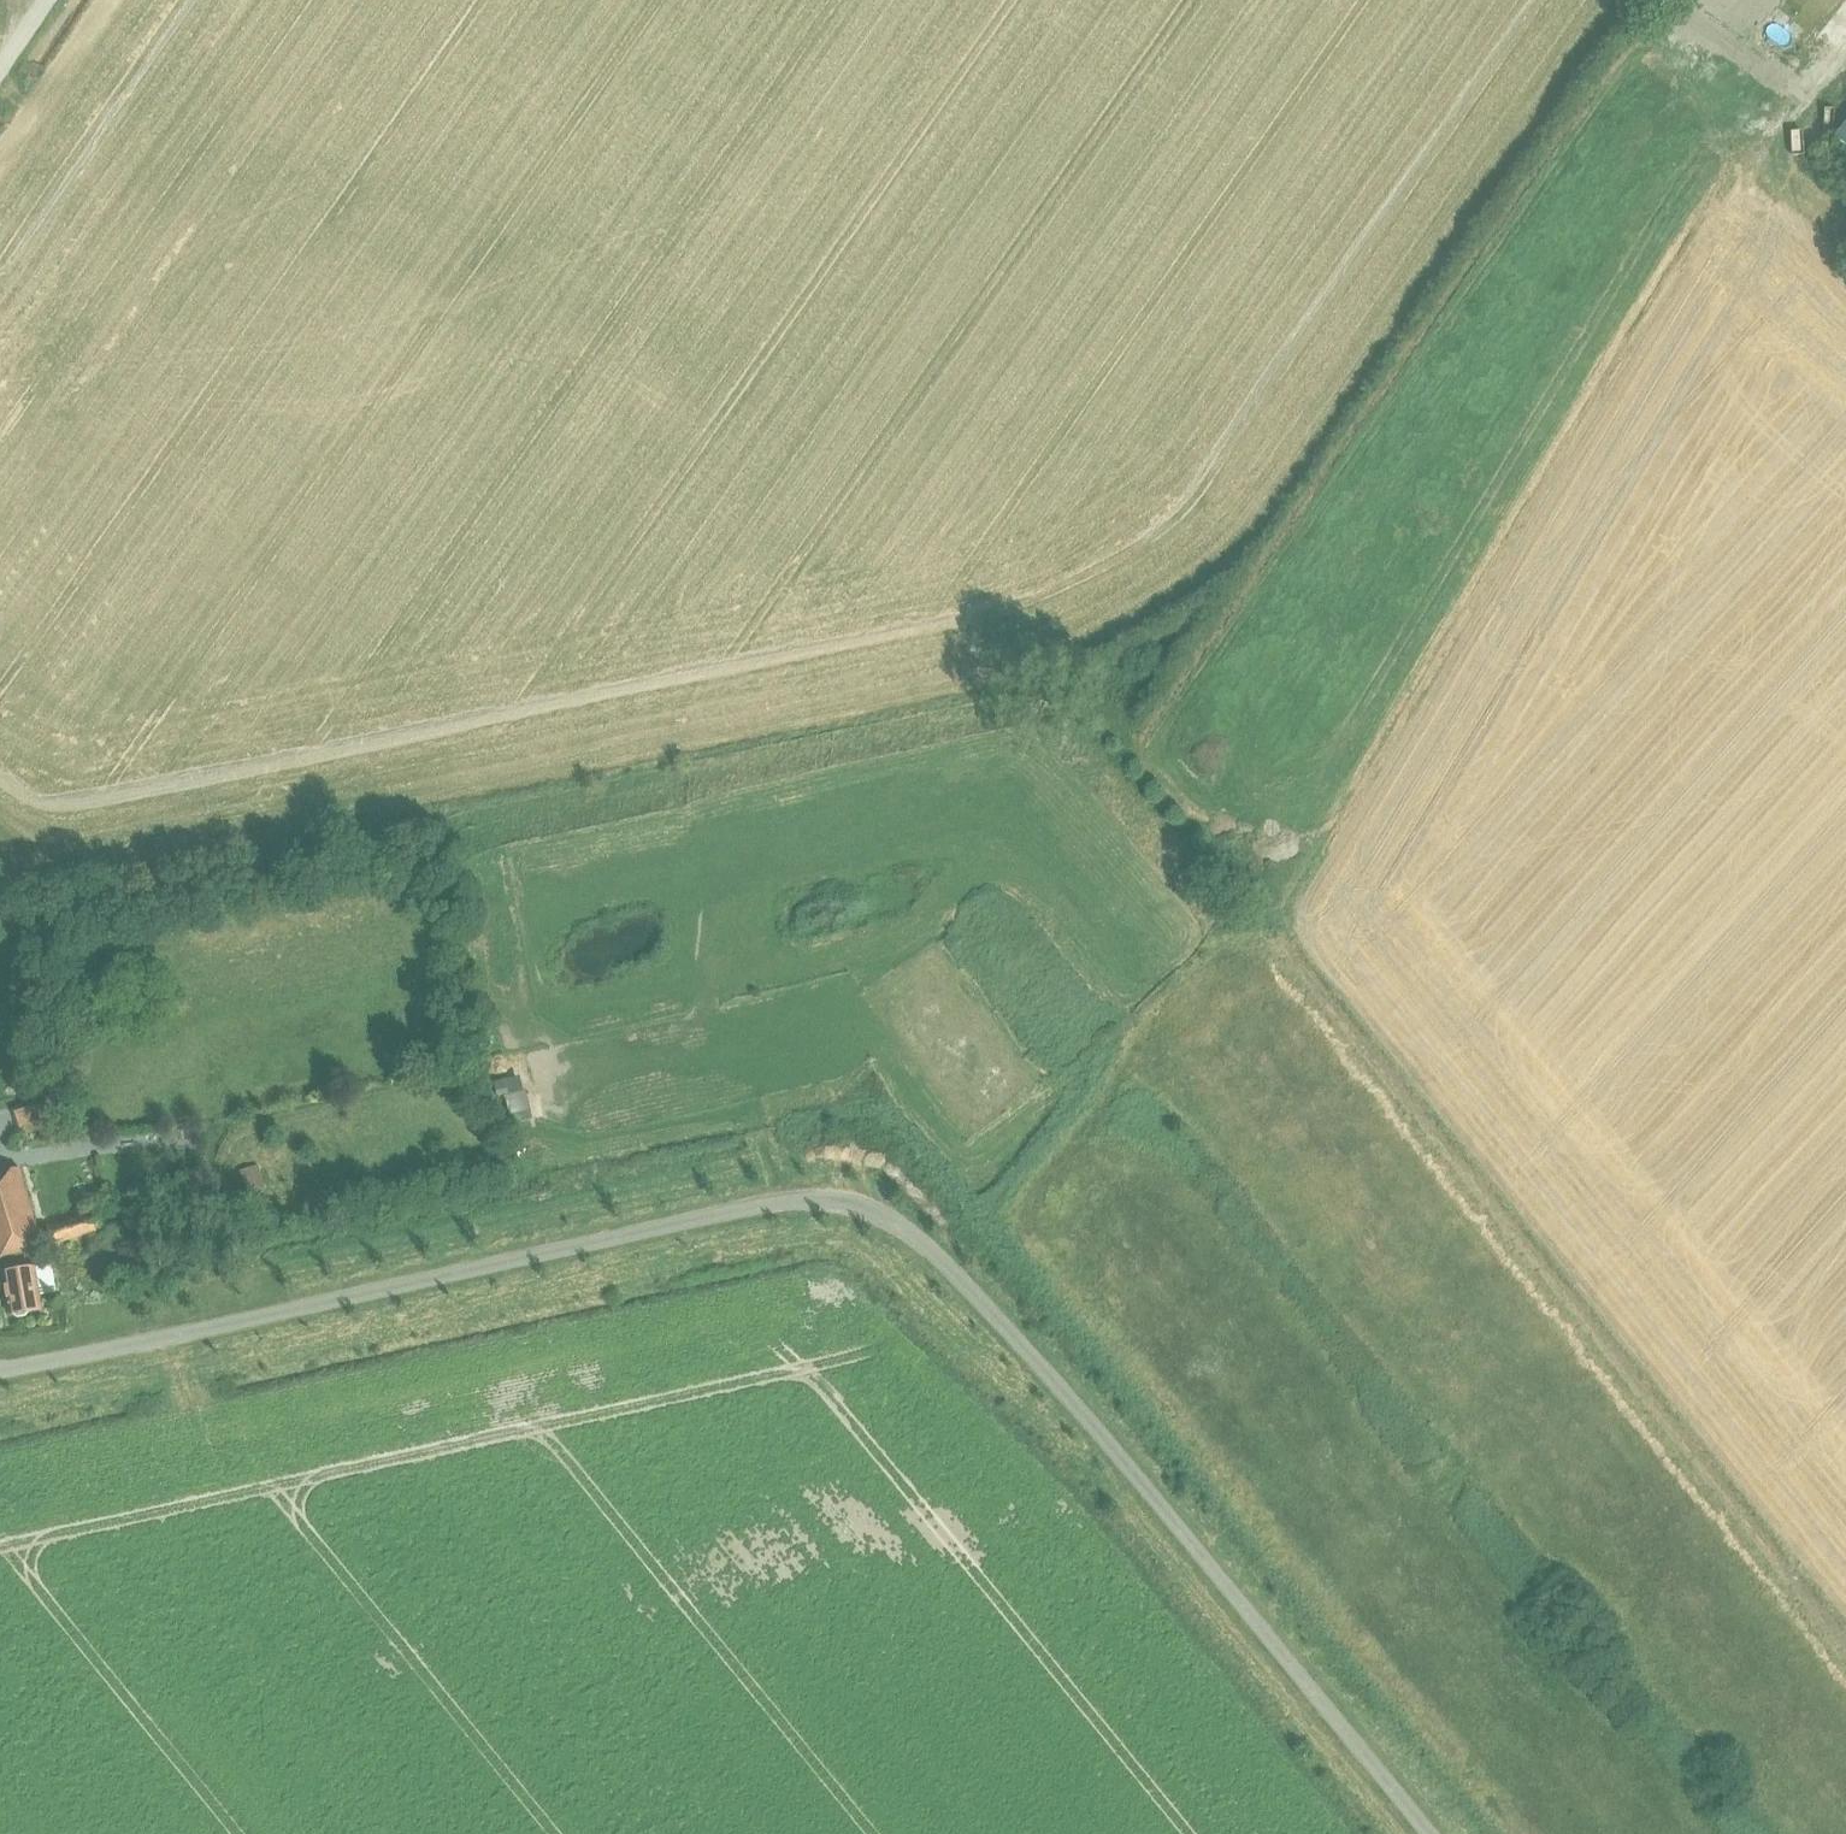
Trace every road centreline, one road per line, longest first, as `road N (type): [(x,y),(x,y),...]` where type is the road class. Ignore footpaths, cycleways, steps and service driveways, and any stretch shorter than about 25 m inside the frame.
road 1 (unclassified): [(1429,1833),(1127,1466),(905,1226),(831,1201),(757,1205),(0,1370)]

